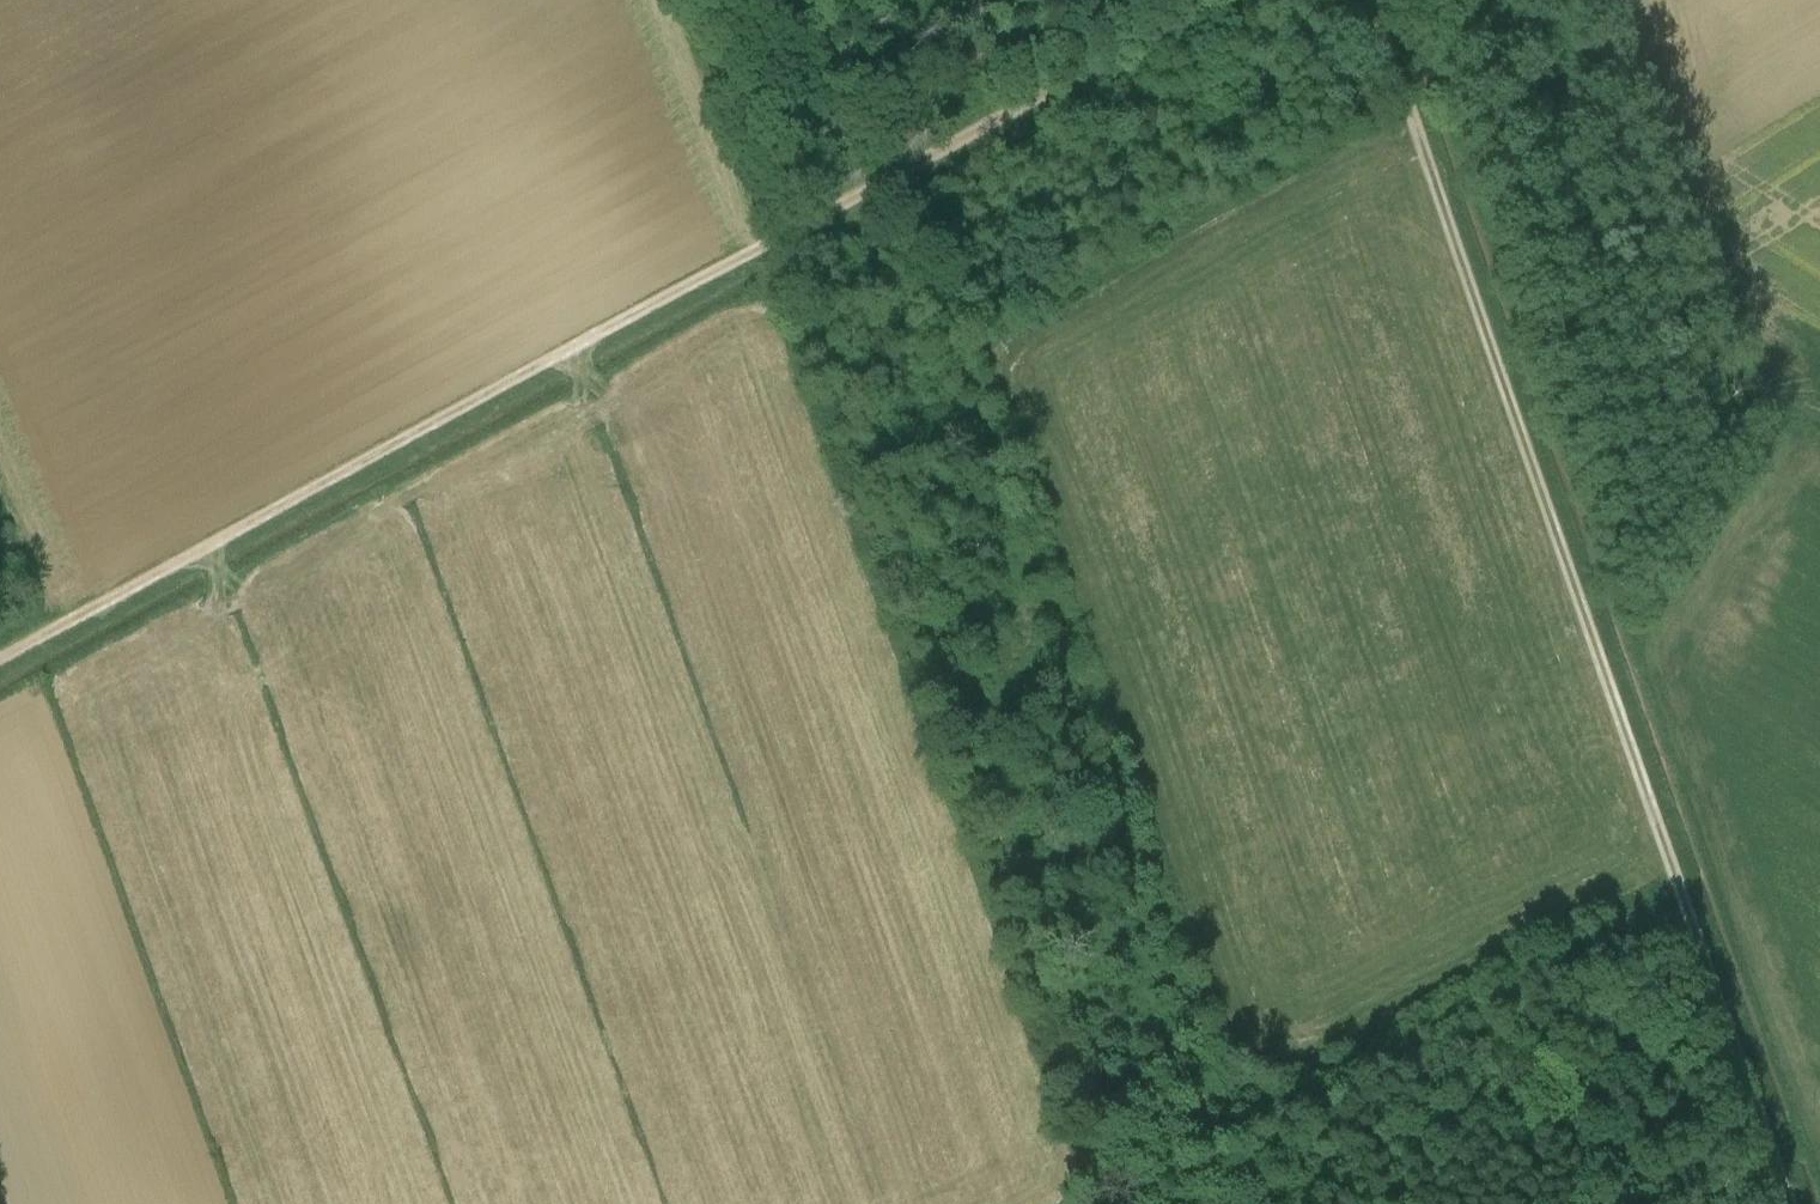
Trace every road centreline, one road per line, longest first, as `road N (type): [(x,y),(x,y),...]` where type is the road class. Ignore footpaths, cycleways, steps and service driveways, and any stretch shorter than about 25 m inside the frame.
road 1 (track): [(1228,0),(0,660)]
road 2 (track): [(1371,0),(1612,659),(1682,900),(1796,1203)]

